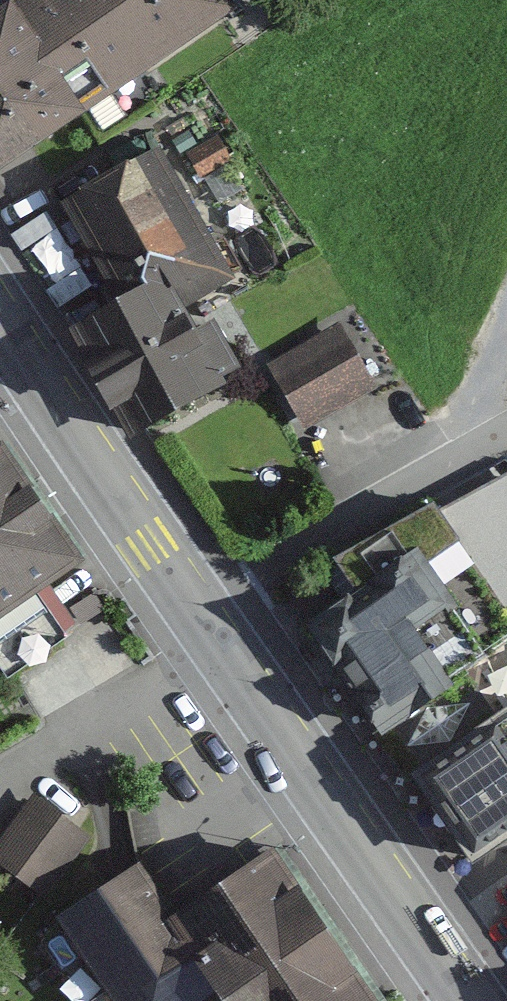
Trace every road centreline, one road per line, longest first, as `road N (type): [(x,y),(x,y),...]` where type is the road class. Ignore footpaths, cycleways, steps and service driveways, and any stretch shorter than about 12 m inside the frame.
road 1 (secondary): [(203,623),(460,1000)]
road 2 (secondary): [(0,324),(203,623)]
road 3 (residential): [(203,623),(395,495),(506,436)]
road 4 (track): [(478,449),(470,410),(506,326)]

